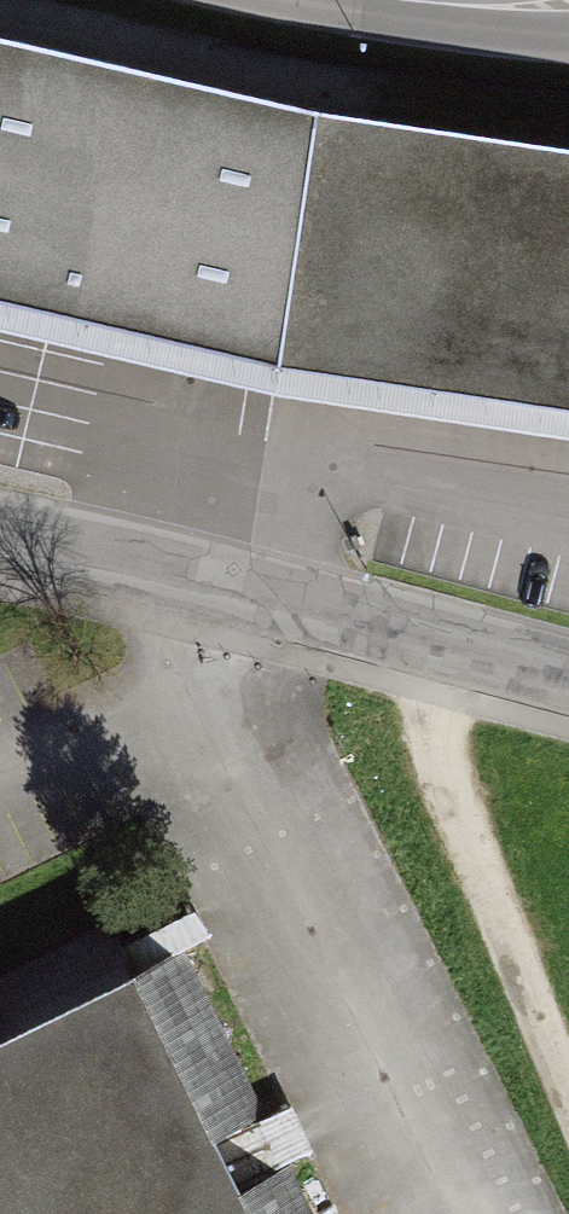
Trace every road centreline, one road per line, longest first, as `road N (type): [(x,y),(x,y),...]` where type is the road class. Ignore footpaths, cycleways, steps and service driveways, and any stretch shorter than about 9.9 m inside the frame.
road 1 (residential): [(568,670),(0,532)]
road 2 (track): [(413,627),(432,719),(568,1074)]
road 3 (primary): [(412,0),(568,3)]

